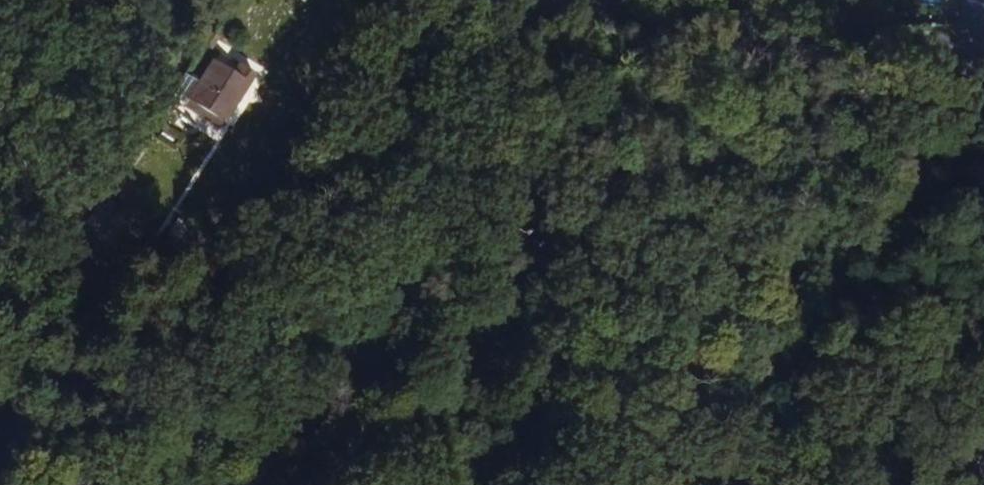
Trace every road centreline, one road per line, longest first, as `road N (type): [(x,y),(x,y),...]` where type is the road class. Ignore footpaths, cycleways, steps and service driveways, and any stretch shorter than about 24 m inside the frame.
road 1 (secondary): [(983,49),(863,50),(721,36),(583,0)]

